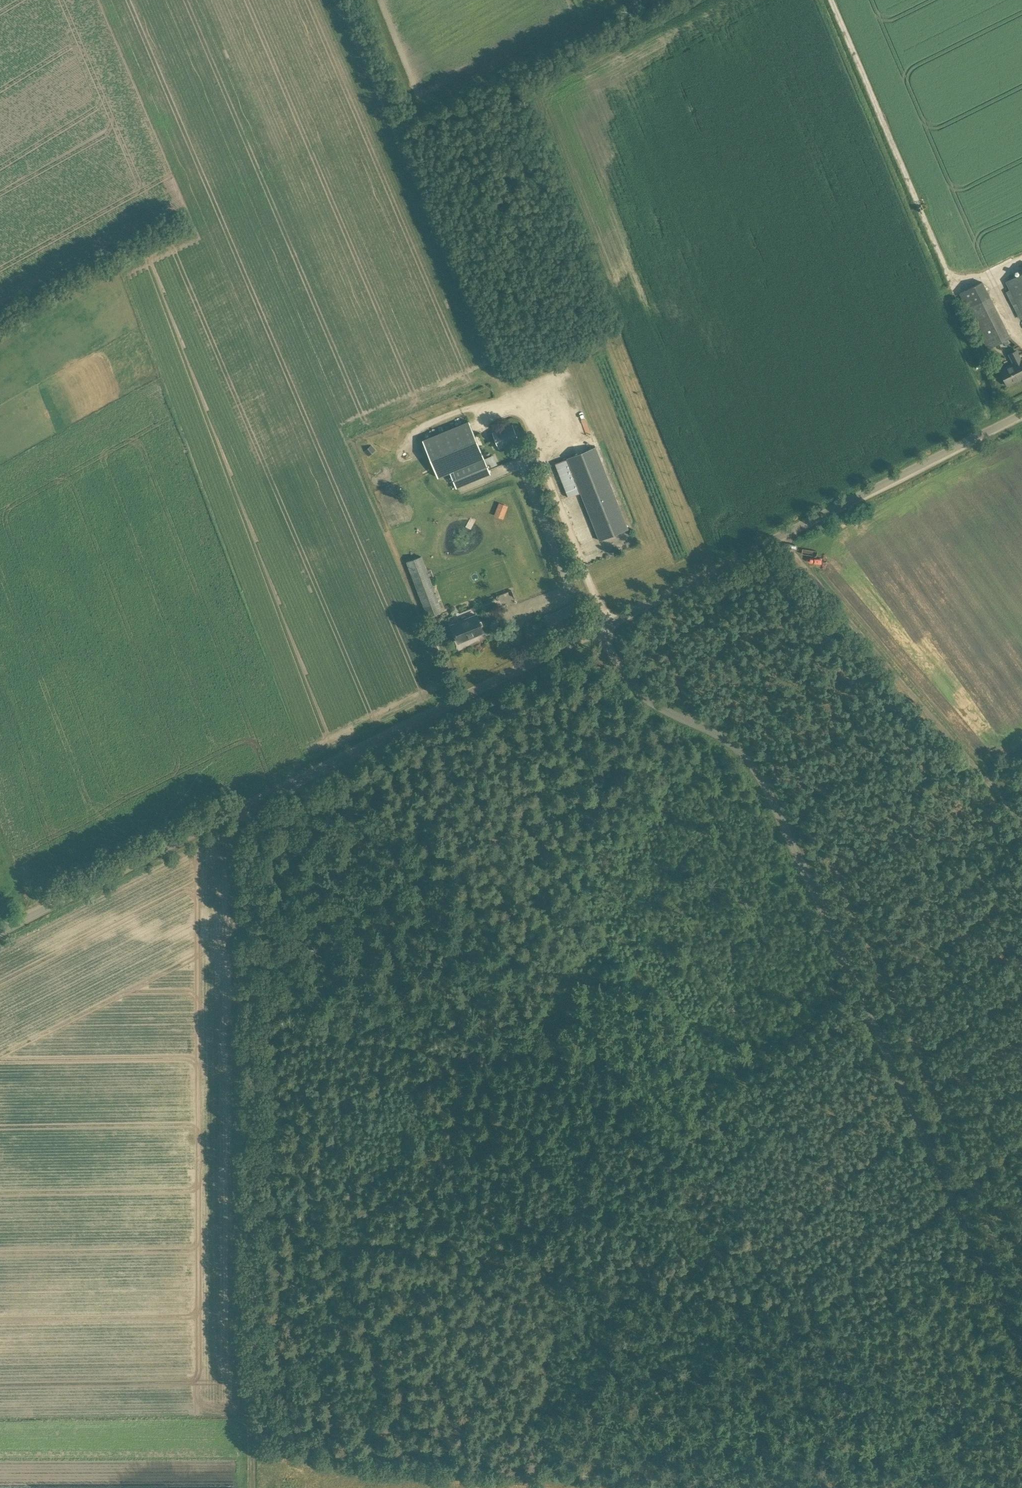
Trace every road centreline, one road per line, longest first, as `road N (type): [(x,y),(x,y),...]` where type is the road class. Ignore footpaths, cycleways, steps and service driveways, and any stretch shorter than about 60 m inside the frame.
road 1 (unclassified): [(1021,1348),(750,771),(726,738),(648,701),(623,677),(598,629)]
road 2 (track): [(245,807),(254,827),(253,1487)]
road 3 (unclassified): [(0,931),(598,629)]
road 4 (unclassified): [(598,629),(1021,414)]
road 5 (track): [(1021,820),(776,538)]
road 6 (track): [(834,0),(955,281),(992,275)]

